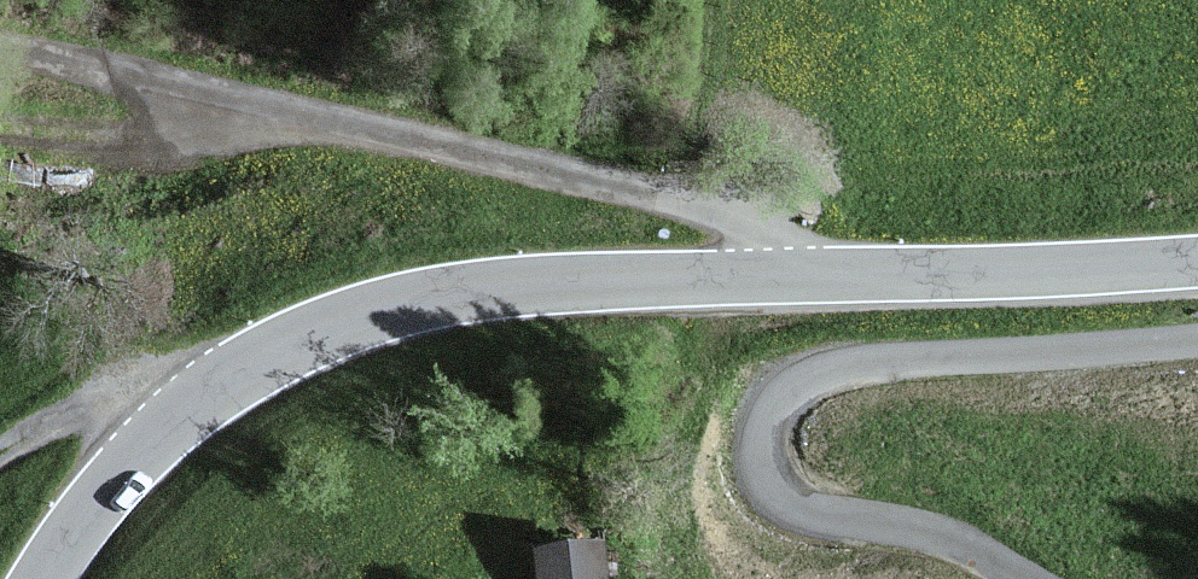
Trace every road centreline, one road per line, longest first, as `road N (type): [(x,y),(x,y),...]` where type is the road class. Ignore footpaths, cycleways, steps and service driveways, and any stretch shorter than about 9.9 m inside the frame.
road 1 (tertiary): [(808,280),(527,288),(424,303),(342,327),(258,366),(172,427),(102,498),(47,578)]
road 2 (residential): [(0,49),(120,68),(354,127),(591,167),(751,230),(808,280)]
road 3 (tertiary): [(1197,260),(808,280)]
road 4 (track): [(0,453),(76,416),(107,415),(162,437)]

